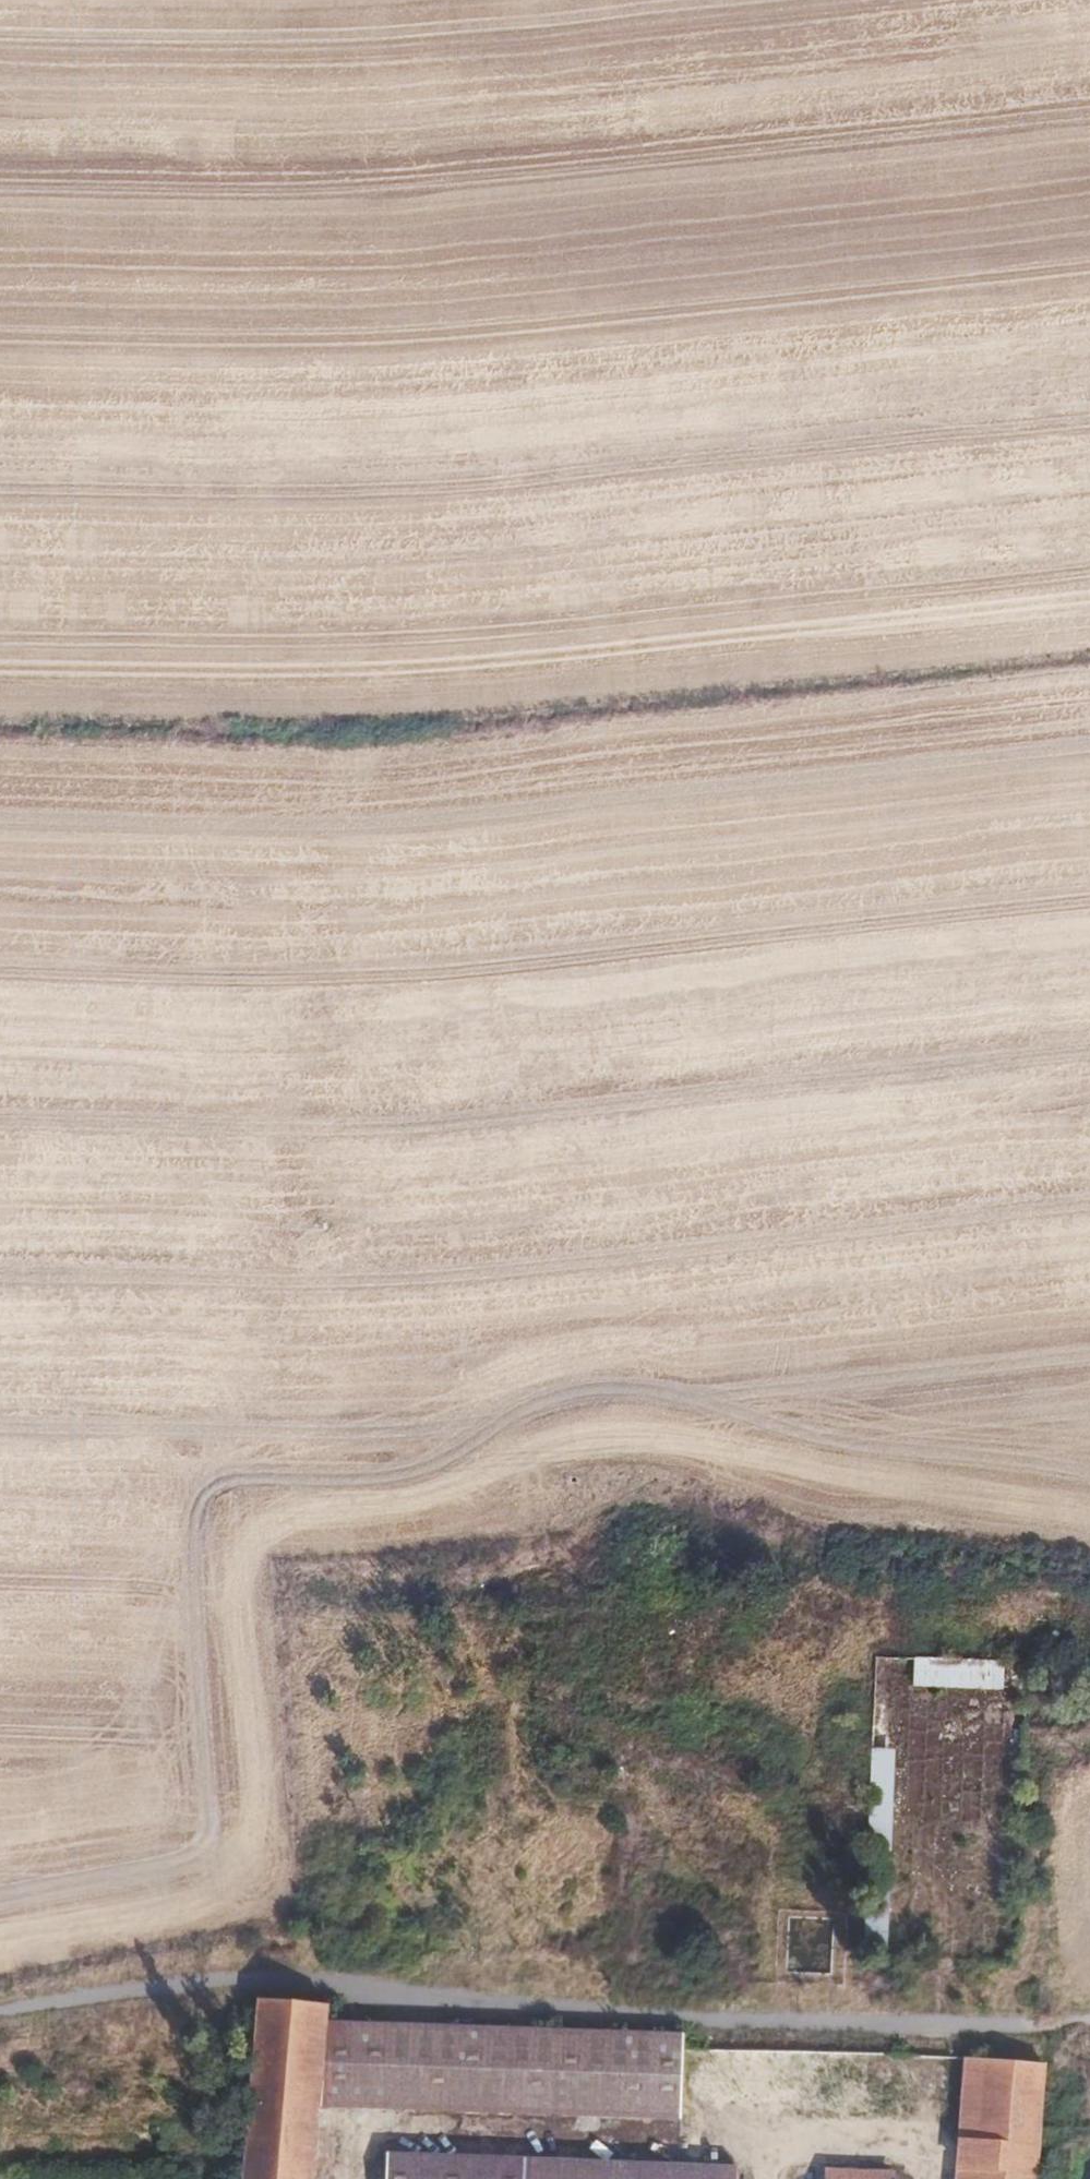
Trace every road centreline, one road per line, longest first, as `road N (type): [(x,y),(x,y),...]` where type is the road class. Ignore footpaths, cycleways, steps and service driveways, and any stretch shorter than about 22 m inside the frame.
road 1 (track): [(0,2012),(217,1979),(831,2017),(1089,2018)]

